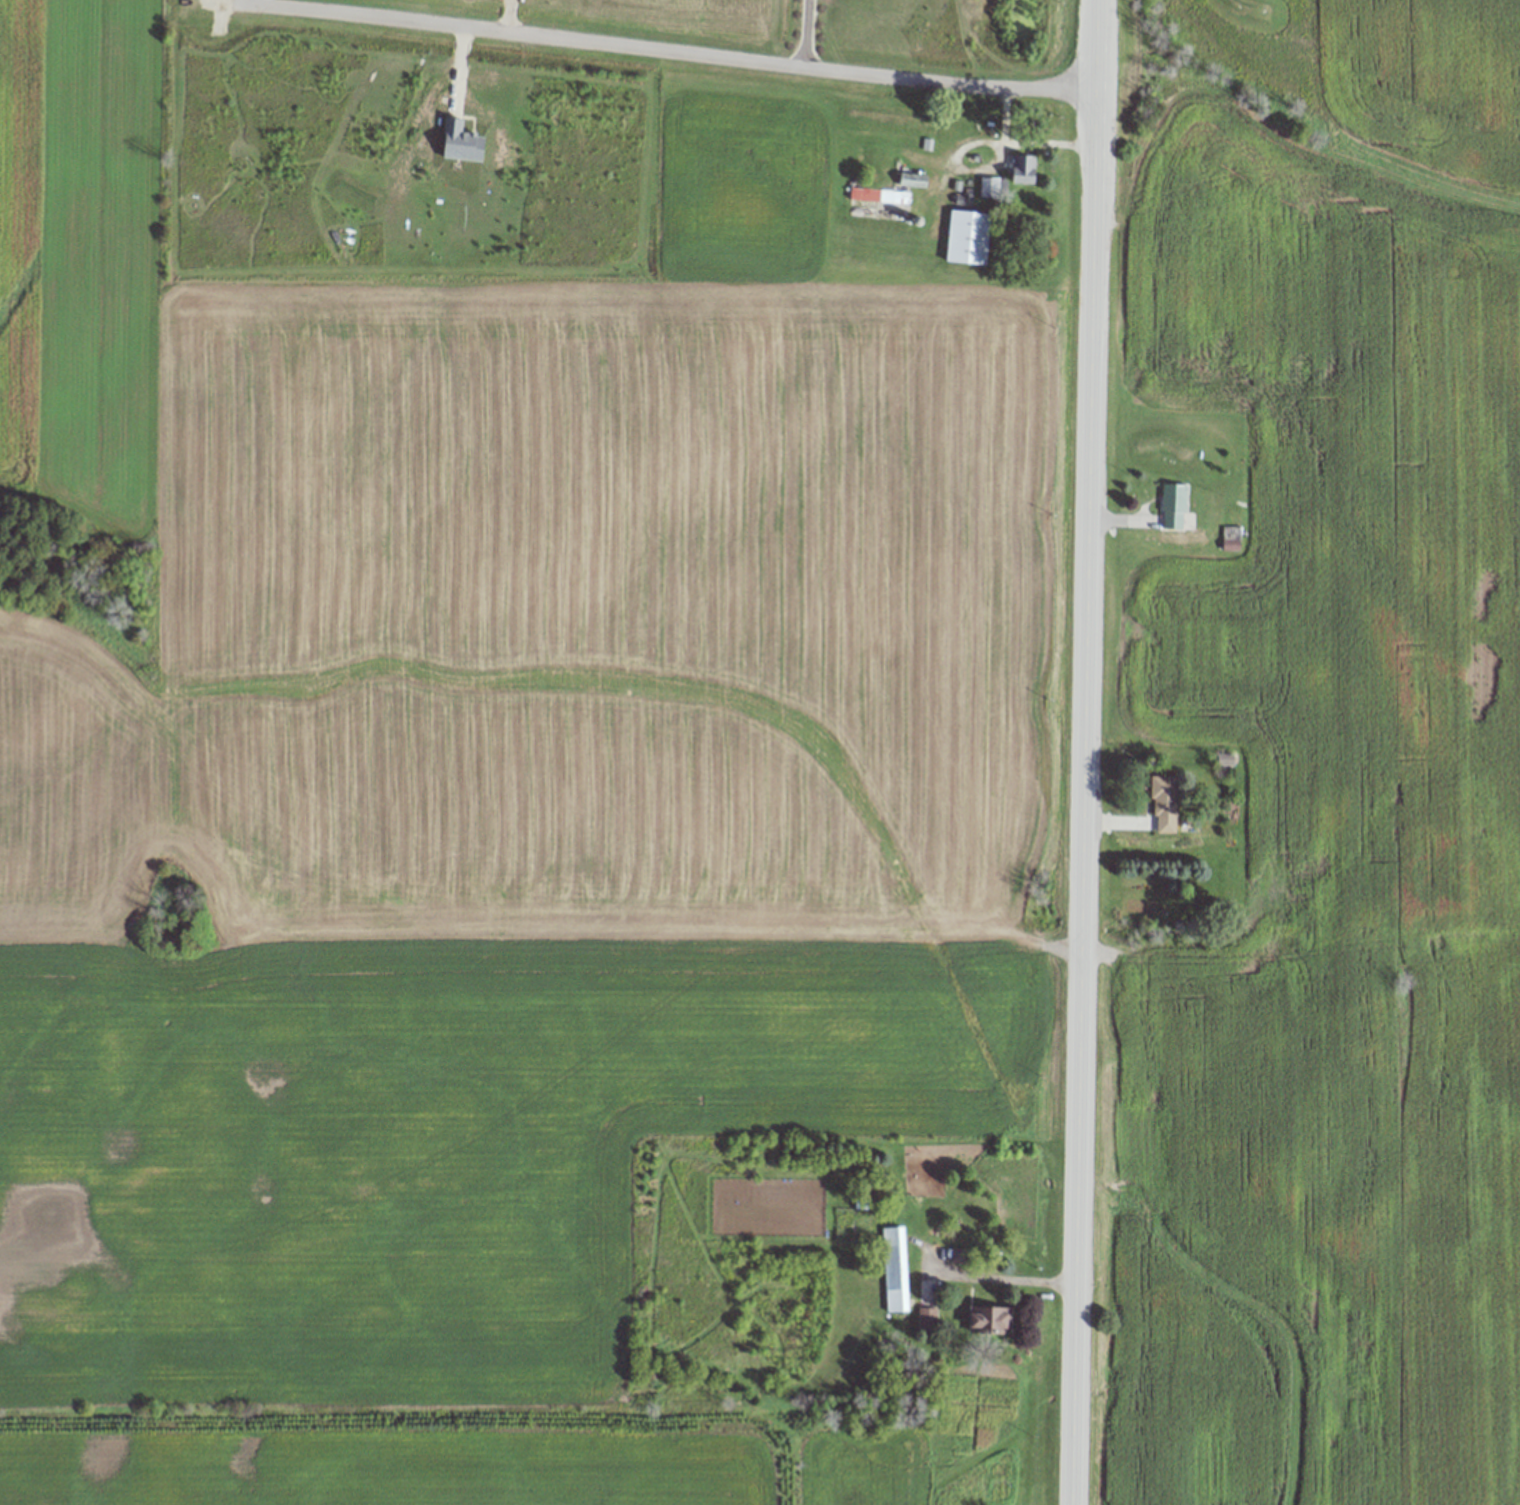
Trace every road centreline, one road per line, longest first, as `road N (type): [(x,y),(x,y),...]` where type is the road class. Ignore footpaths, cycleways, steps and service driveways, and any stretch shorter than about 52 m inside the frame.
road 1 (secondary): [(1072,1504),(1095,0)]
road 2 (residential): [(1094,89),(217,3)]

